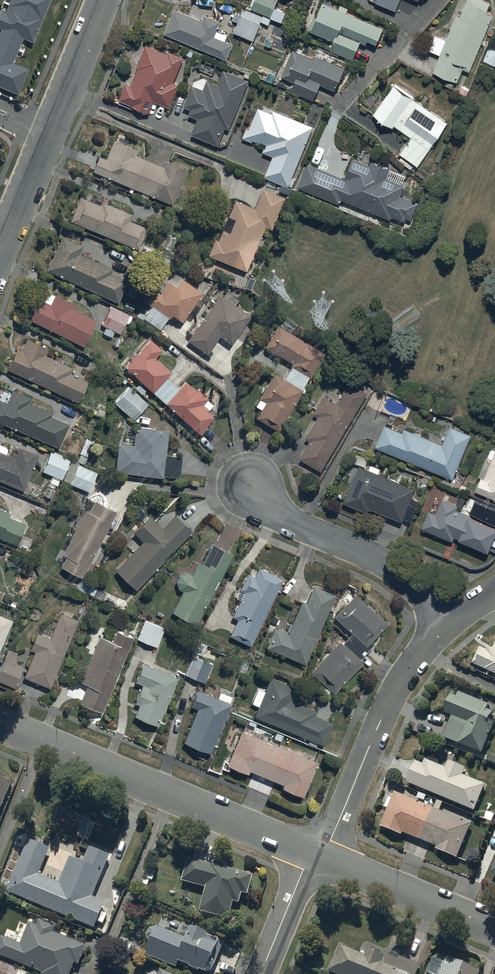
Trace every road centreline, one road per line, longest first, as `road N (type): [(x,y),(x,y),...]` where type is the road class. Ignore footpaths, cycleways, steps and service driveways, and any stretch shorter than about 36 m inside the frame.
road 1 (residential): [(0,724),(310,854)]
road 2 (residential): [(0,259),(108,0)]
road 3 (residential): [(323,860),(392,693),(449,622)]
road 4 (residential): [(449,622),(372,558),(259,502),(247,472)]
road 5 (residential): [(323,860),(494,930)]
road 6 (residential): [(340,105),(438,0)]
road 7 (residential): [(261,973),(310,854)]

